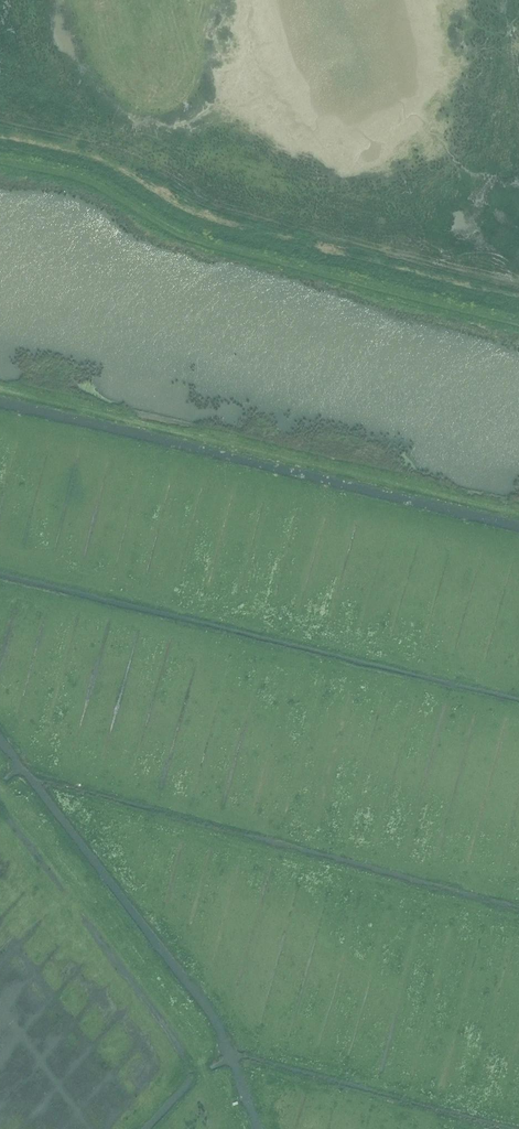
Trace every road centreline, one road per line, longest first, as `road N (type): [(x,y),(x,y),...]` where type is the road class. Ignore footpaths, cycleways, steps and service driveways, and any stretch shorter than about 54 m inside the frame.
road 1 (track): [(0,169),(106,189),(222,245),(518,318)]
road 2 (track): [(518,513),(0,388)]

